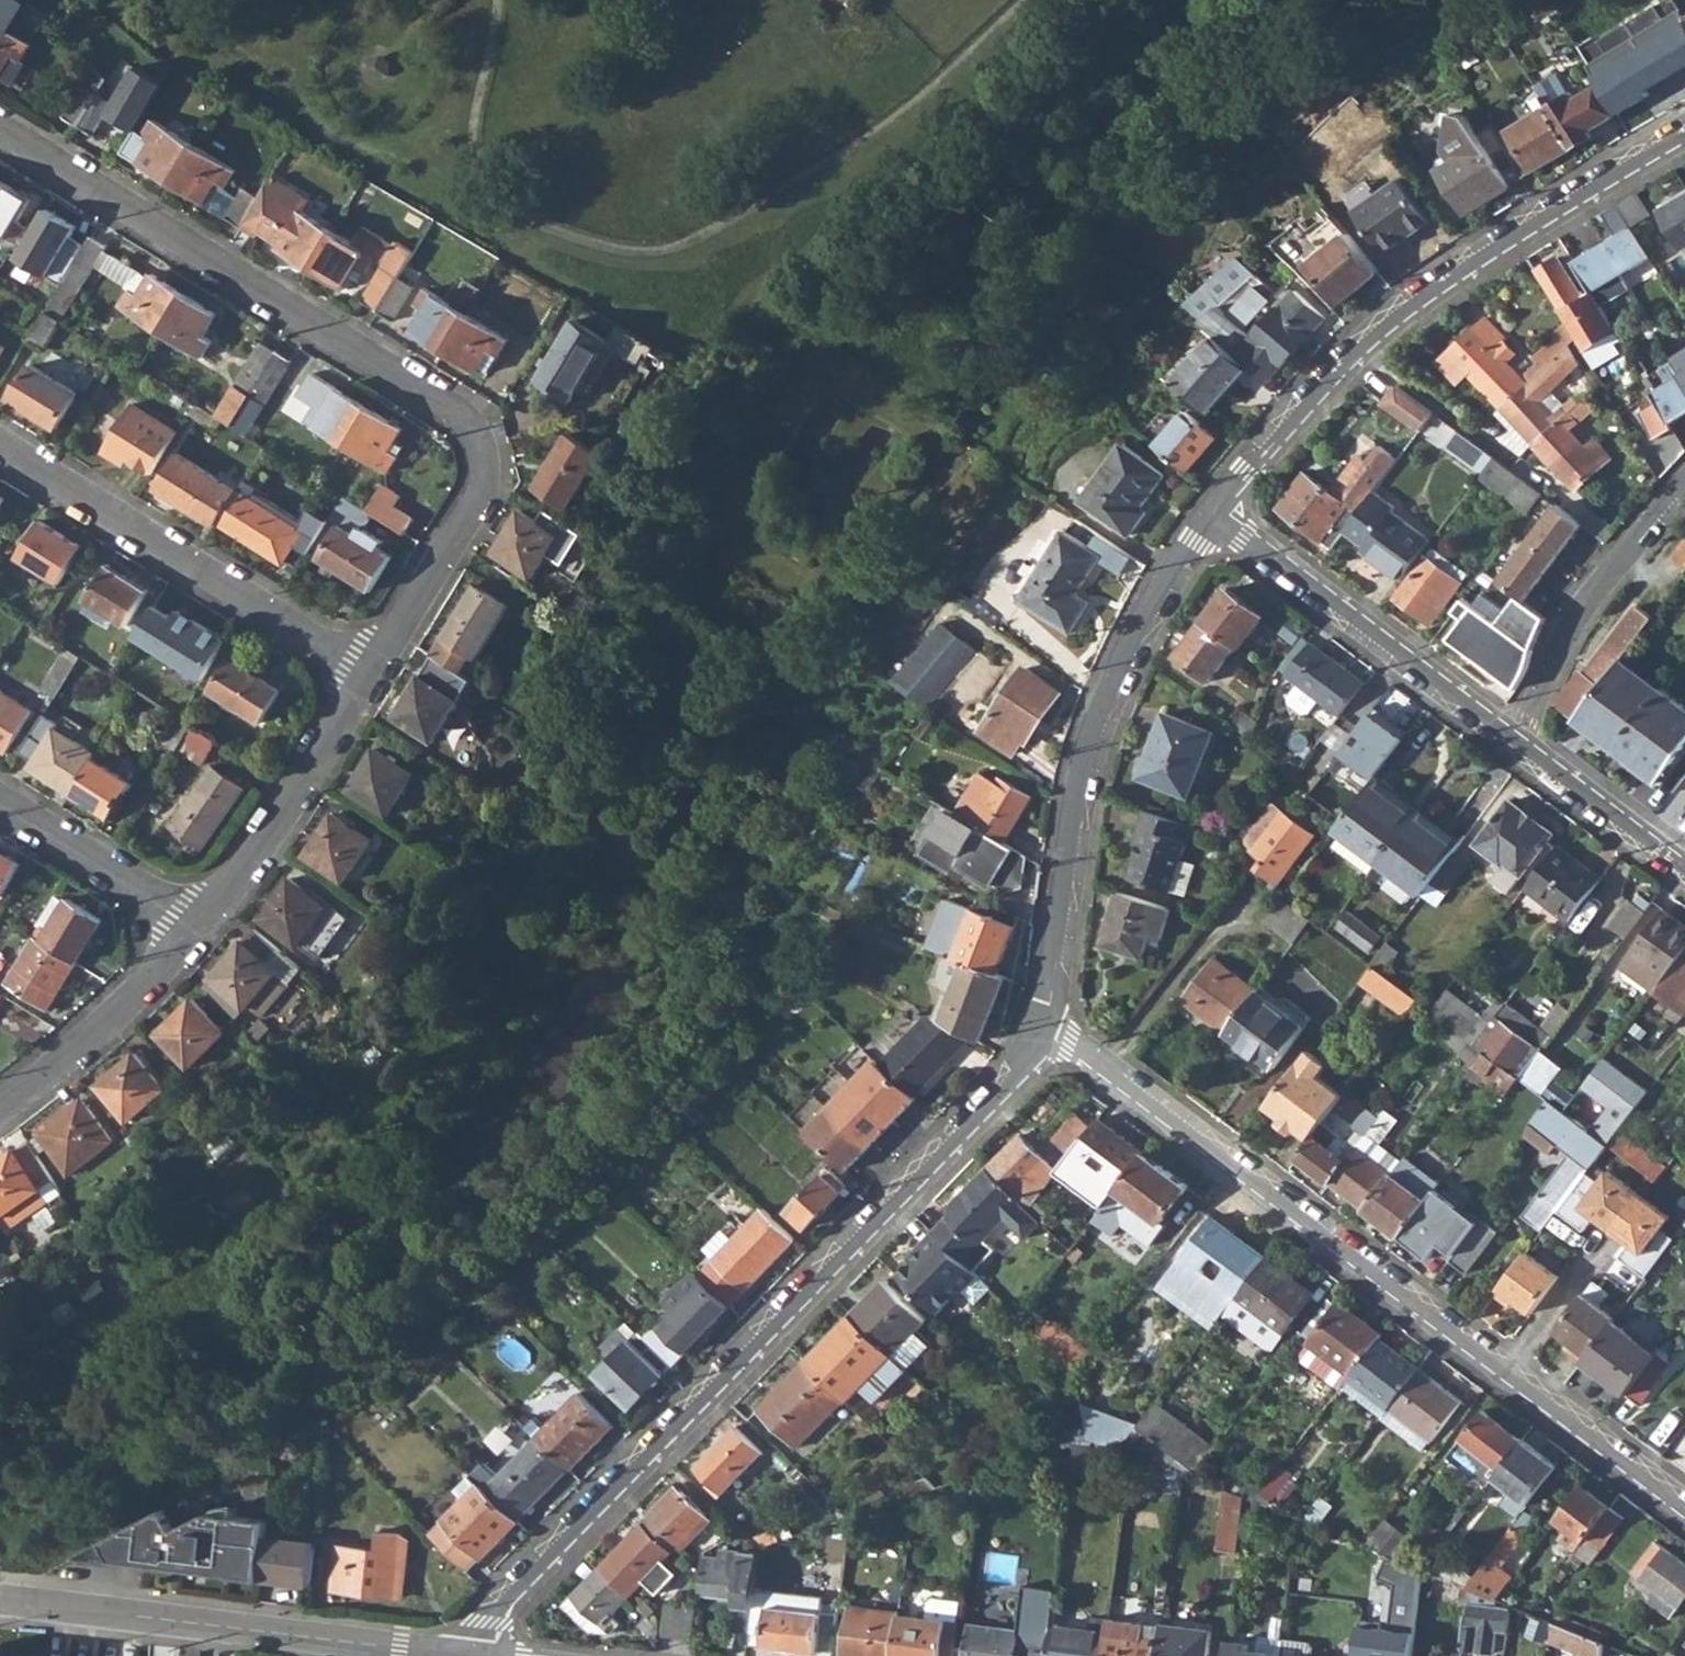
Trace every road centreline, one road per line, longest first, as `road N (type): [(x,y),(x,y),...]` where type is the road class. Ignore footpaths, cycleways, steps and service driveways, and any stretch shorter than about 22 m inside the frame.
road 1 (residential): [(1044,1035),(1006,1094),(607,1499),(468,1655)]
road 2 (residential): [(374,679),(481,497),(483,444),(465,417),(0,129)]
road 3 (residential): [(1684,1504),(1461,1343),(1146,1097),(1044,1035)]
road 4 (residential): [(1684,139),(1520,235),(1352,358),(1215,516)]
road 5 (residential): [(1044,1035),(1103,724),(1132,651),(1215,516)]
road 6 (residential): [(374,679),(0,445)]
road 7 (residential): [(0,1604),(434,1655)]
road 8 (residential): [(1215,516),(1527,756)]
road 9 (residential): [(1527,756),(1529,719),(1572,630),(1684,489)]
road 10 (residential): [(202,929),(374,679)]
road 11 (residential): [(0,1113),(151,983),(202,929)]
road 12 (residential): [(202,929),(0,803)]
road 13 (residential): [(1527,756),(1684,875)]

